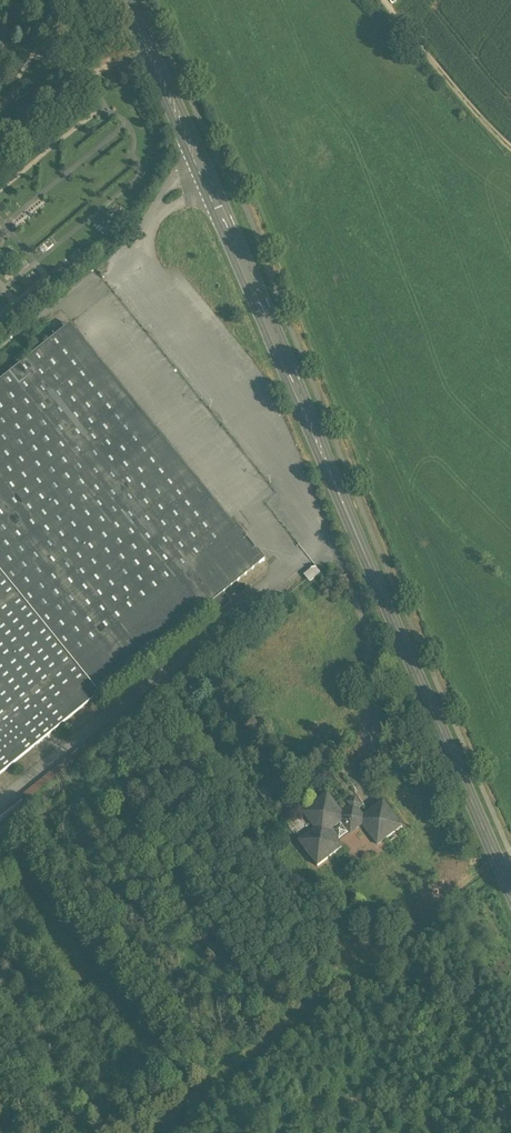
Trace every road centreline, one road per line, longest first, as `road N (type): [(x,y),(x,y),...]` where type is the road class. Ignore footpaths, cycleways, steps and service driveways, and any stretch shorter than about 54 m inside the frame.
road 1 (secondary): [(510,881),(129,0)]
road 2 (track): [(379,0),(510,149)]

